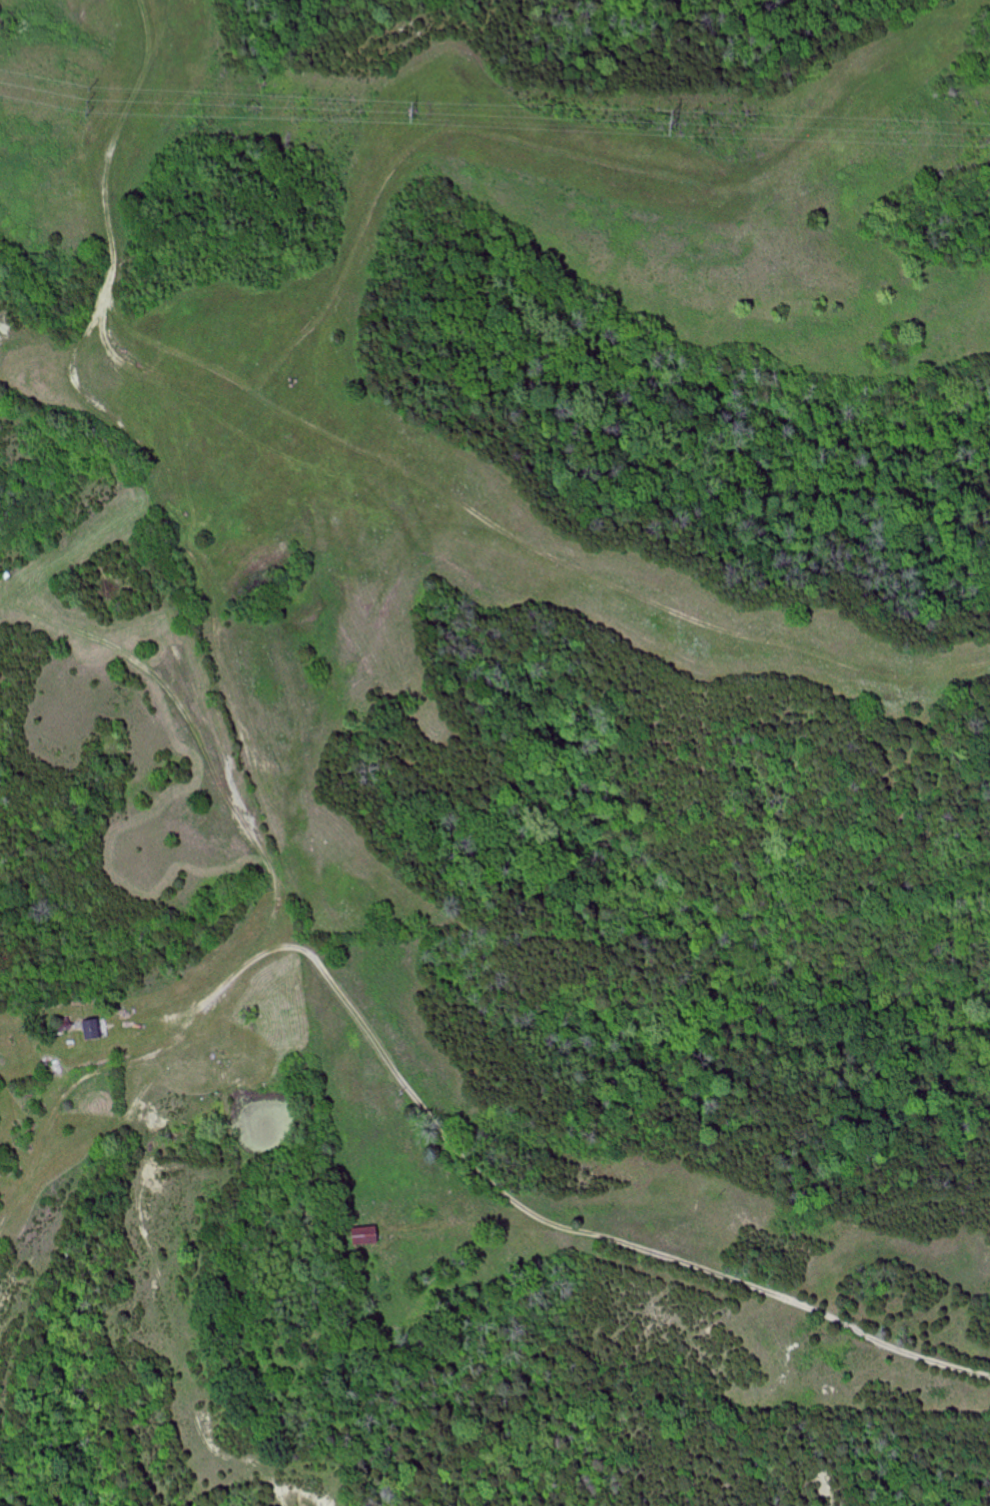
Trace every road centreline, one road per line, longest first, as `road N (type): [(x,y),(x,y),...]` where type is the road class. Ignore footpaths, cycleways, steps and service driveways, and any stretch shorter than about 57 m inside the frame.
road 1 (residential): [(0,1153),(45,1089),(265,964),(443,1113),(532,1206),(933,1370),(989,1370)]
road 2 (residential): [(265,964),(271,846),(212,656),(163,554),(163,527),(147,511),(126,419),(88,338),(99,181),(148,68),(144,0)]

